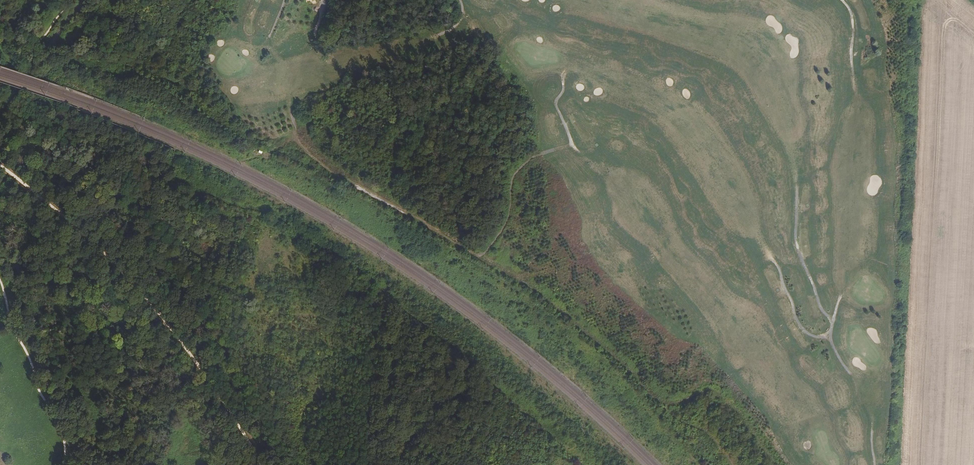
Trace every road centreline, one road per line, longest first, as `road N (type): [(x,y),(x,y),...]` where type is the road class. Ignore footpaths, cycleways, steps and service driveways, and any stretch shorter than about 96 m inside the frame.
road 1 (track): [(0,166),(153,308),(262,464)]

